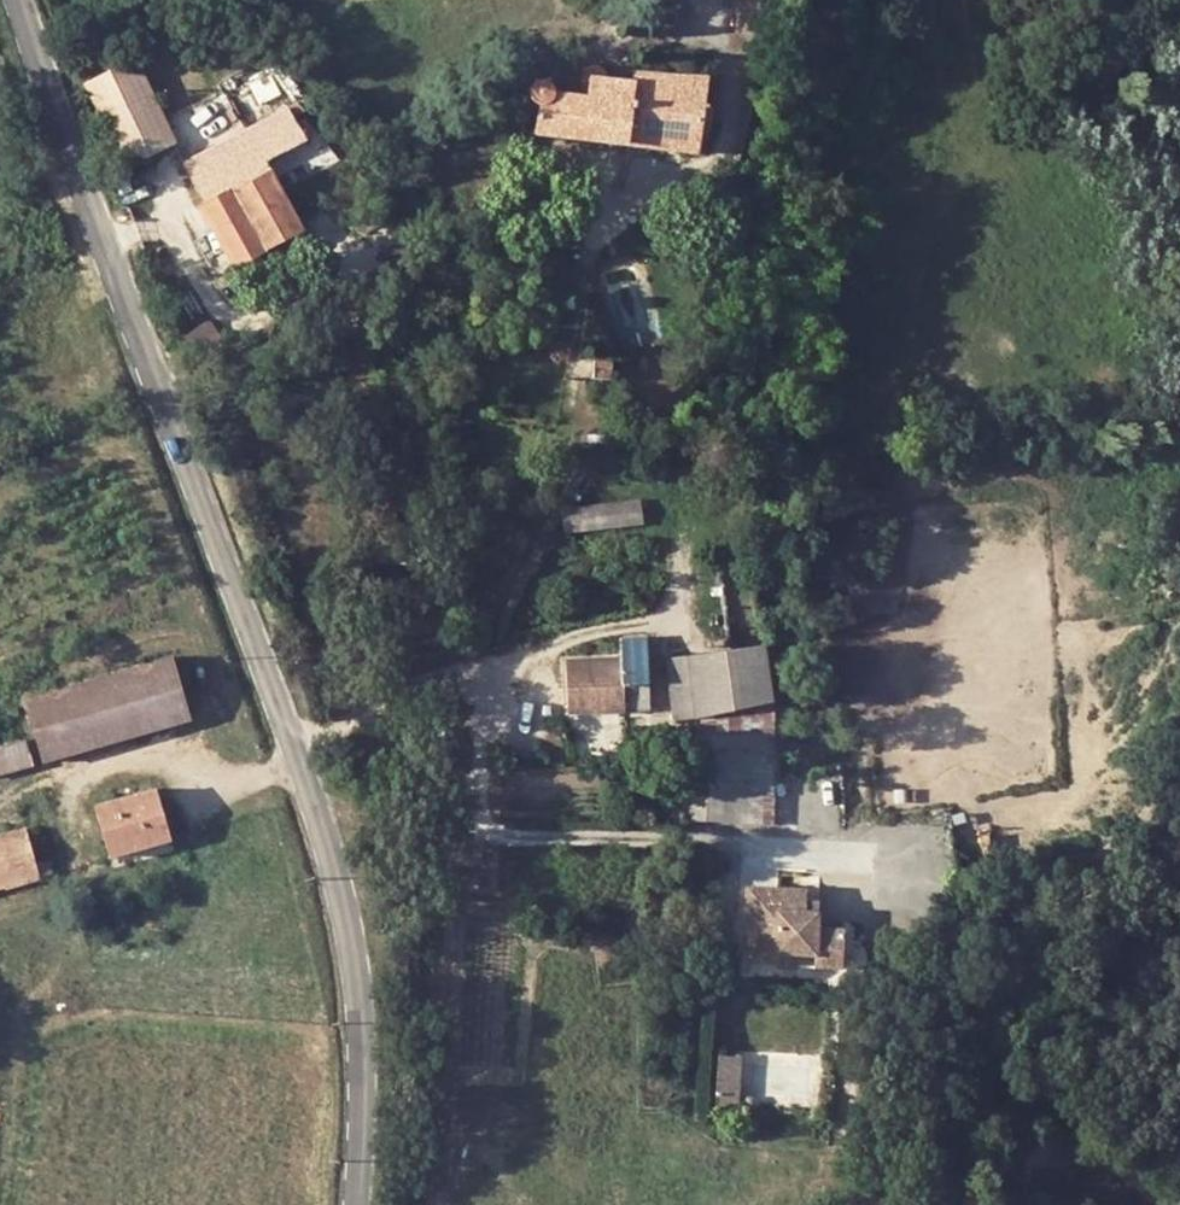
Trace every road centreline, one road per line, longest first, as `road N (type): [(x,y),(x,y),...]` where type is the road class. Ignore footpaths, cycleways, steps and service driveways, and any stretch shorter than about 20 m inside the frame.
road 1 (tertiary): [(359,1204),(367,1053),(321,808),(20,0)]

